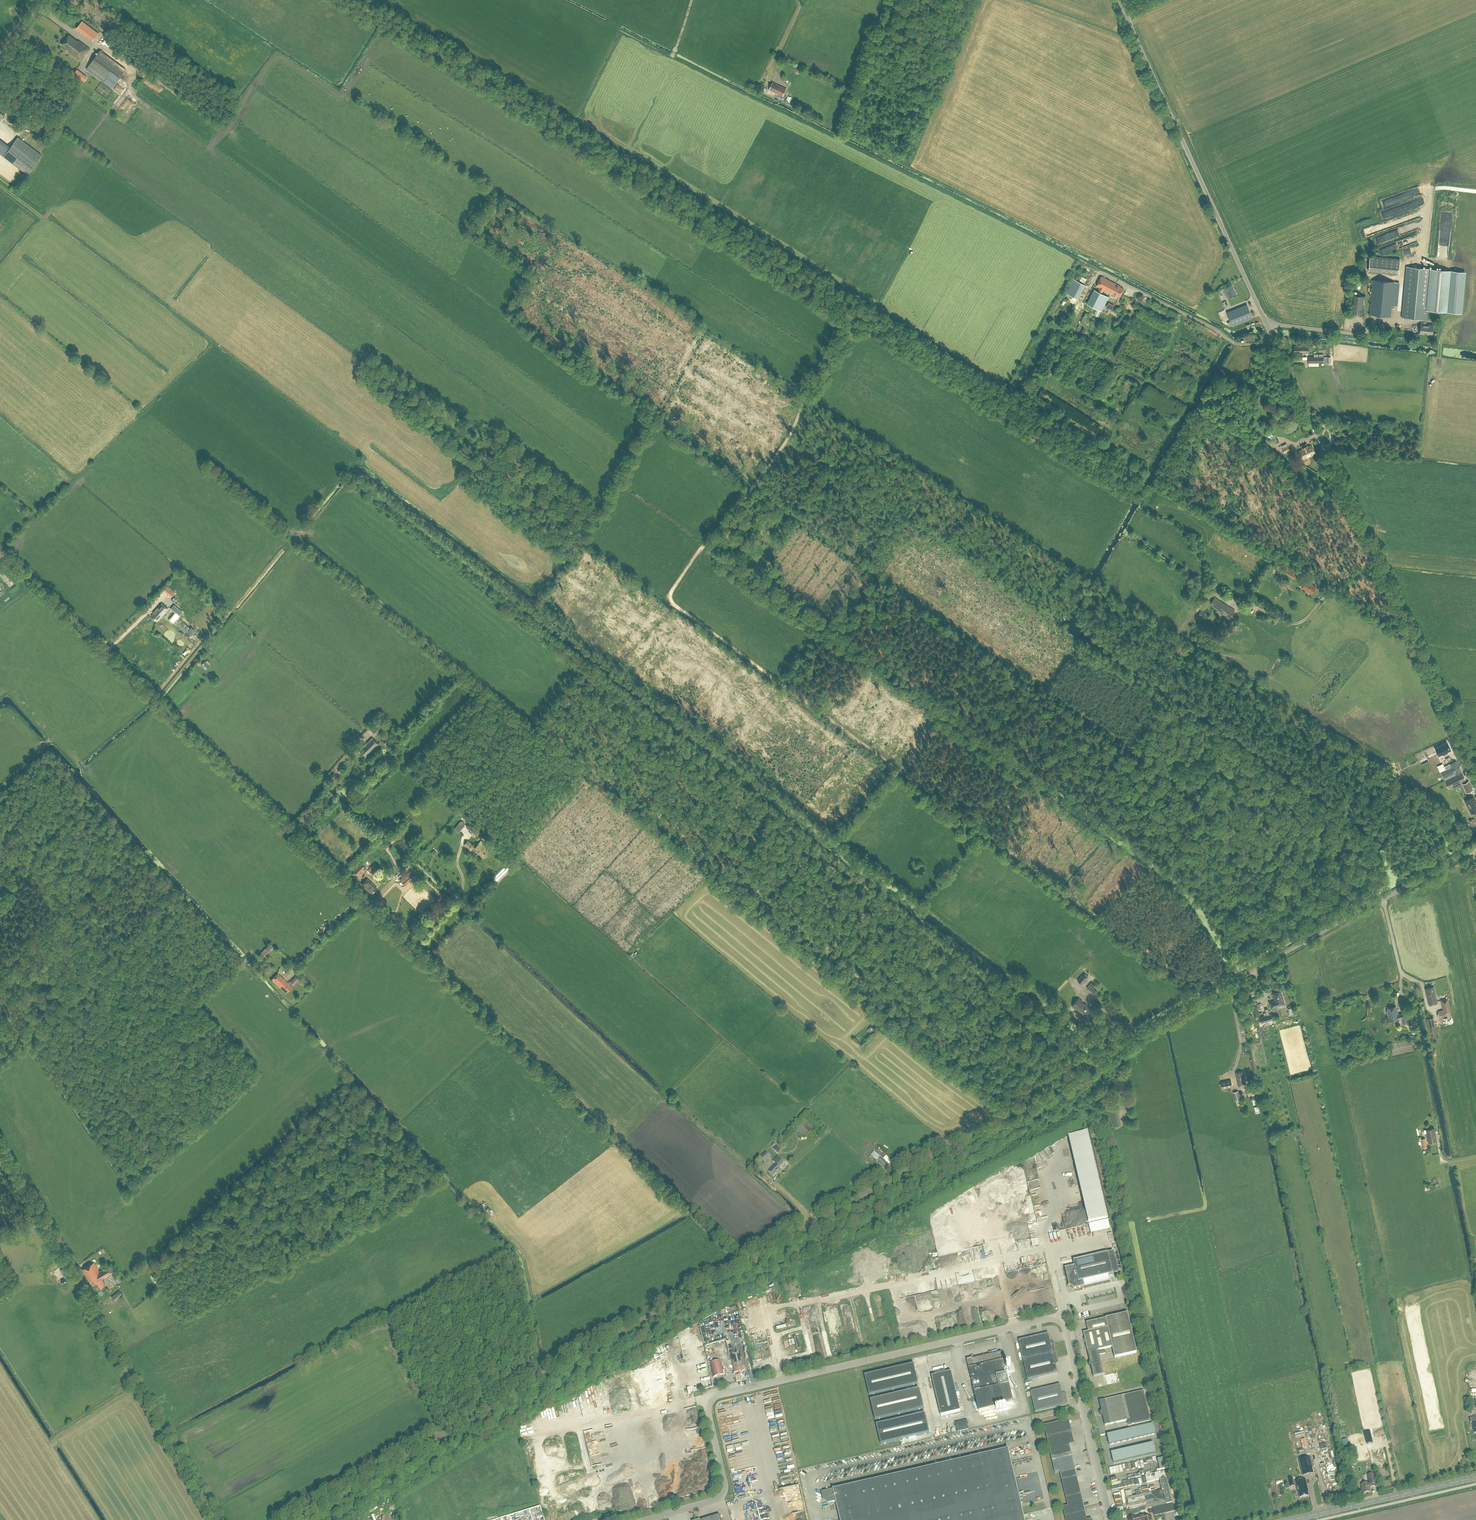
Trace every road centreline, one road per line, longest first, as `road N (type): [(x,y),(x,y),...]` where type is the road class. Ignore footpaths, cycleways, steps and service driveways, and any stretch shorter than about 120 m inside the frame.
road 1 (track): [(1218,990),(1165,965),(1070,898),(671,599),(704,545),(728,534),(856,313),(353,0)]
road 2 (unclassified): [(739,1264),(0,549)]
road 3 (unclassified): [(739,1264),(1470,849)]
road 4 (unclassified): [(641,1519),(721,1493),(708,1415),(715,1398),(1061,1317)]
road 5 (track): [(755,483),(1185,784)]
road 6 (unclassified): [(289,1519),(739,1264)]
road 7 (unclassified): [(1475,769),(1275,343)]
road 8 (track): [(215,1519),(0,1145)]
road 9 (track): [(1003,1115),(710,875)]
road 10 (unclassified): [(1275,343),(1121,0)]
road 11 (unclassified): [(1109,1519),(1061,1317)]
road 12 (primary): [(1291,1519),(1475,1477)]
road 13 (unclassified): [(1275,343),(1232,342),(1143,293)]

